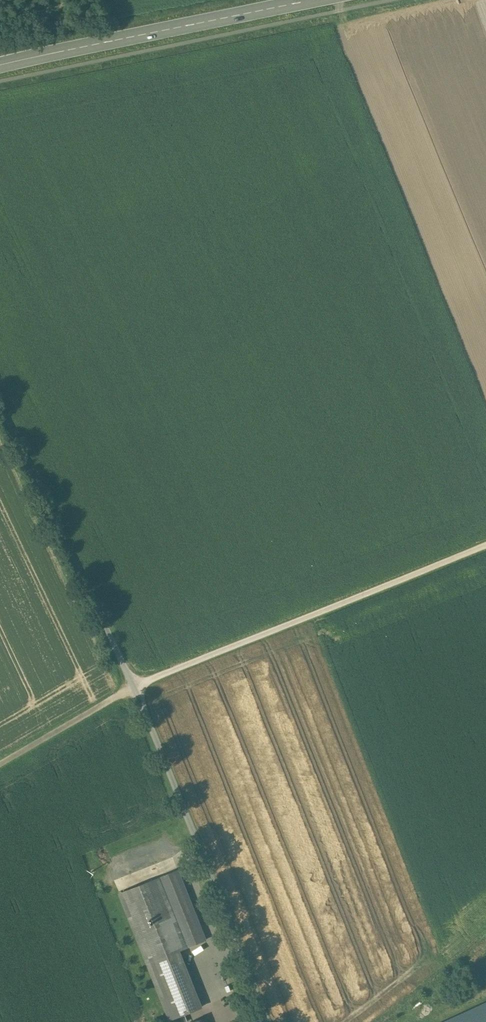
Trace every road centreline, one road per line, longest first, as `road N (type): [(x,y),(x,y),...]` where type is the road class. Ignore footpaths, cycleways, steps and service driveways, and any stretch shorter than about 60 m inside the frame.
road 1 (unclassified): [(266,1021),(134,686),(0,407)]
road 2 (track): [(0,763),(134,686),(485,545)]
road 3 (secondary): [(0,65),(307,0)]

